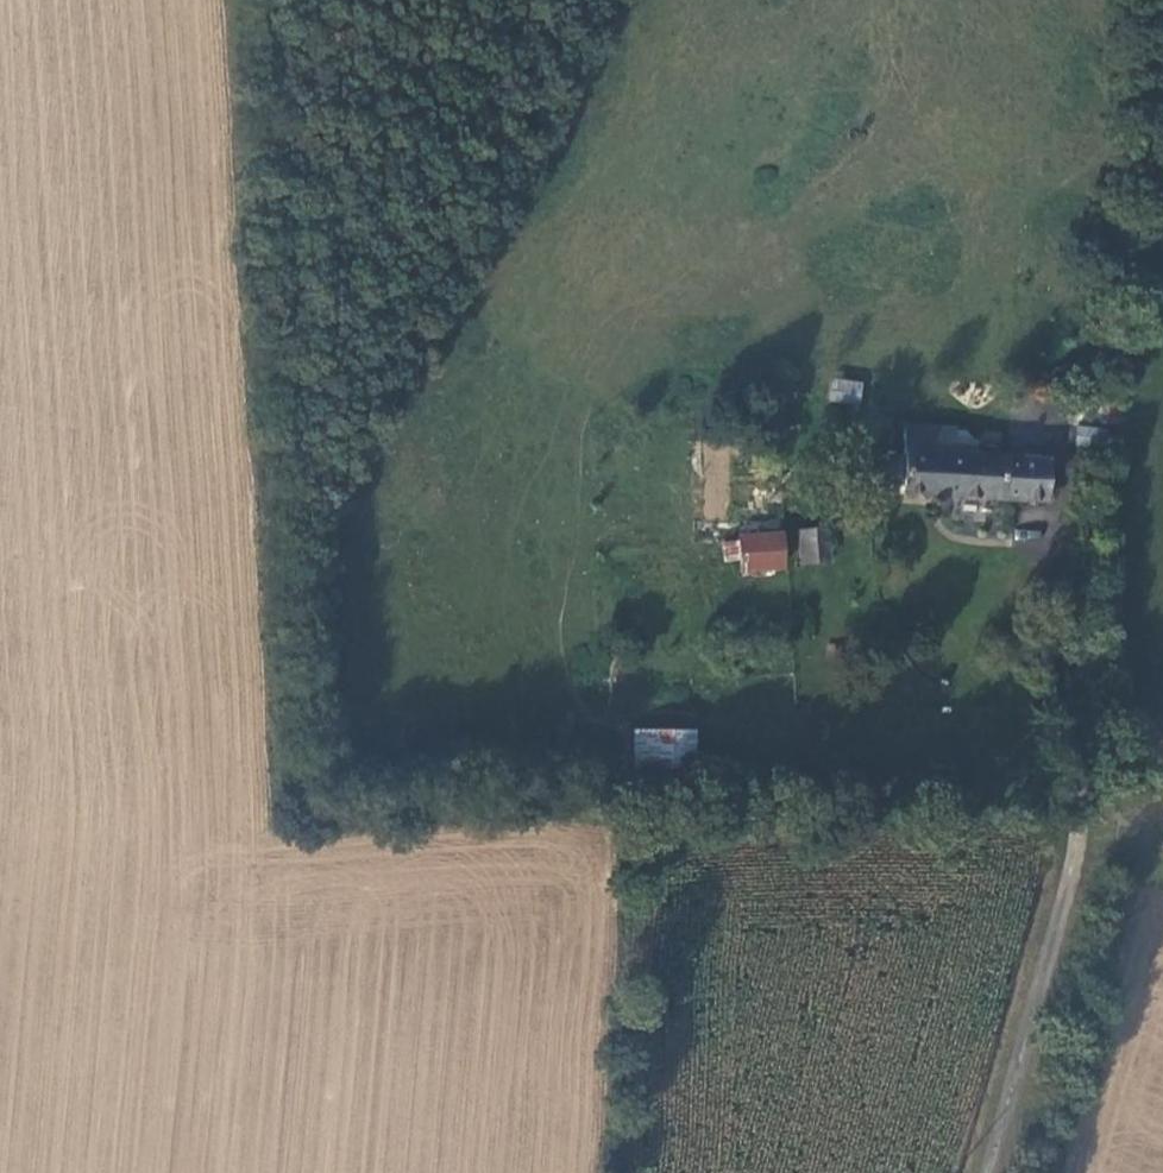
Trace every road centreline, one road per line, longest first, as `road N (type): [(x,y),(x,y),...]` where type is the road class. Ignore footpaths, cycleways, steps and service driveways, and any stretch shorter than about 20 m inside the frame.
road 1 (unclassified): [(1060,552),(1086,784),(1077,845),(988,1172)]

